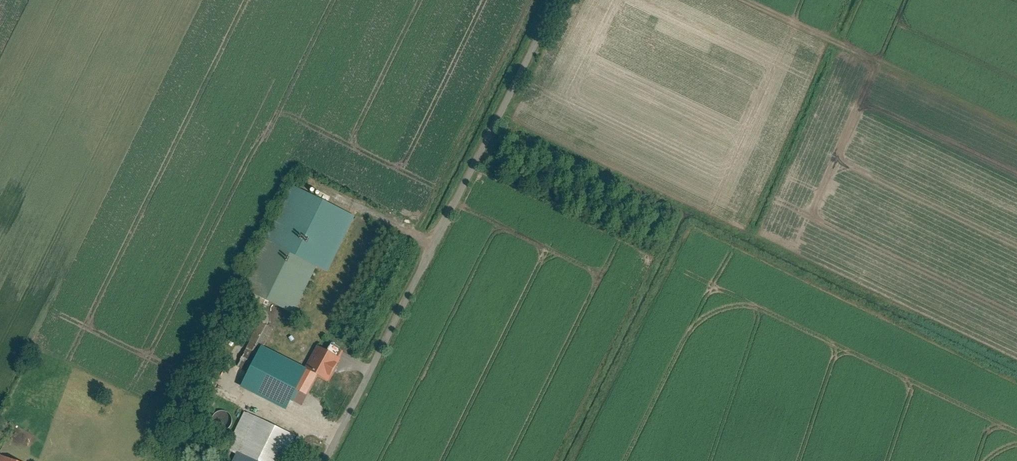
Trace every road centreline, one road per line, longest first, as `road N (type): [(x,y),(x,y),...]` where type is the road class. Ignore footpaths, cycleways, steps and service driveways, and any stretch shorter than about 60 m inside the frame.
road 1 (unclassified): [(323,460),(545,0)]
road 2 (track): [(742,0),(1016,128)]

